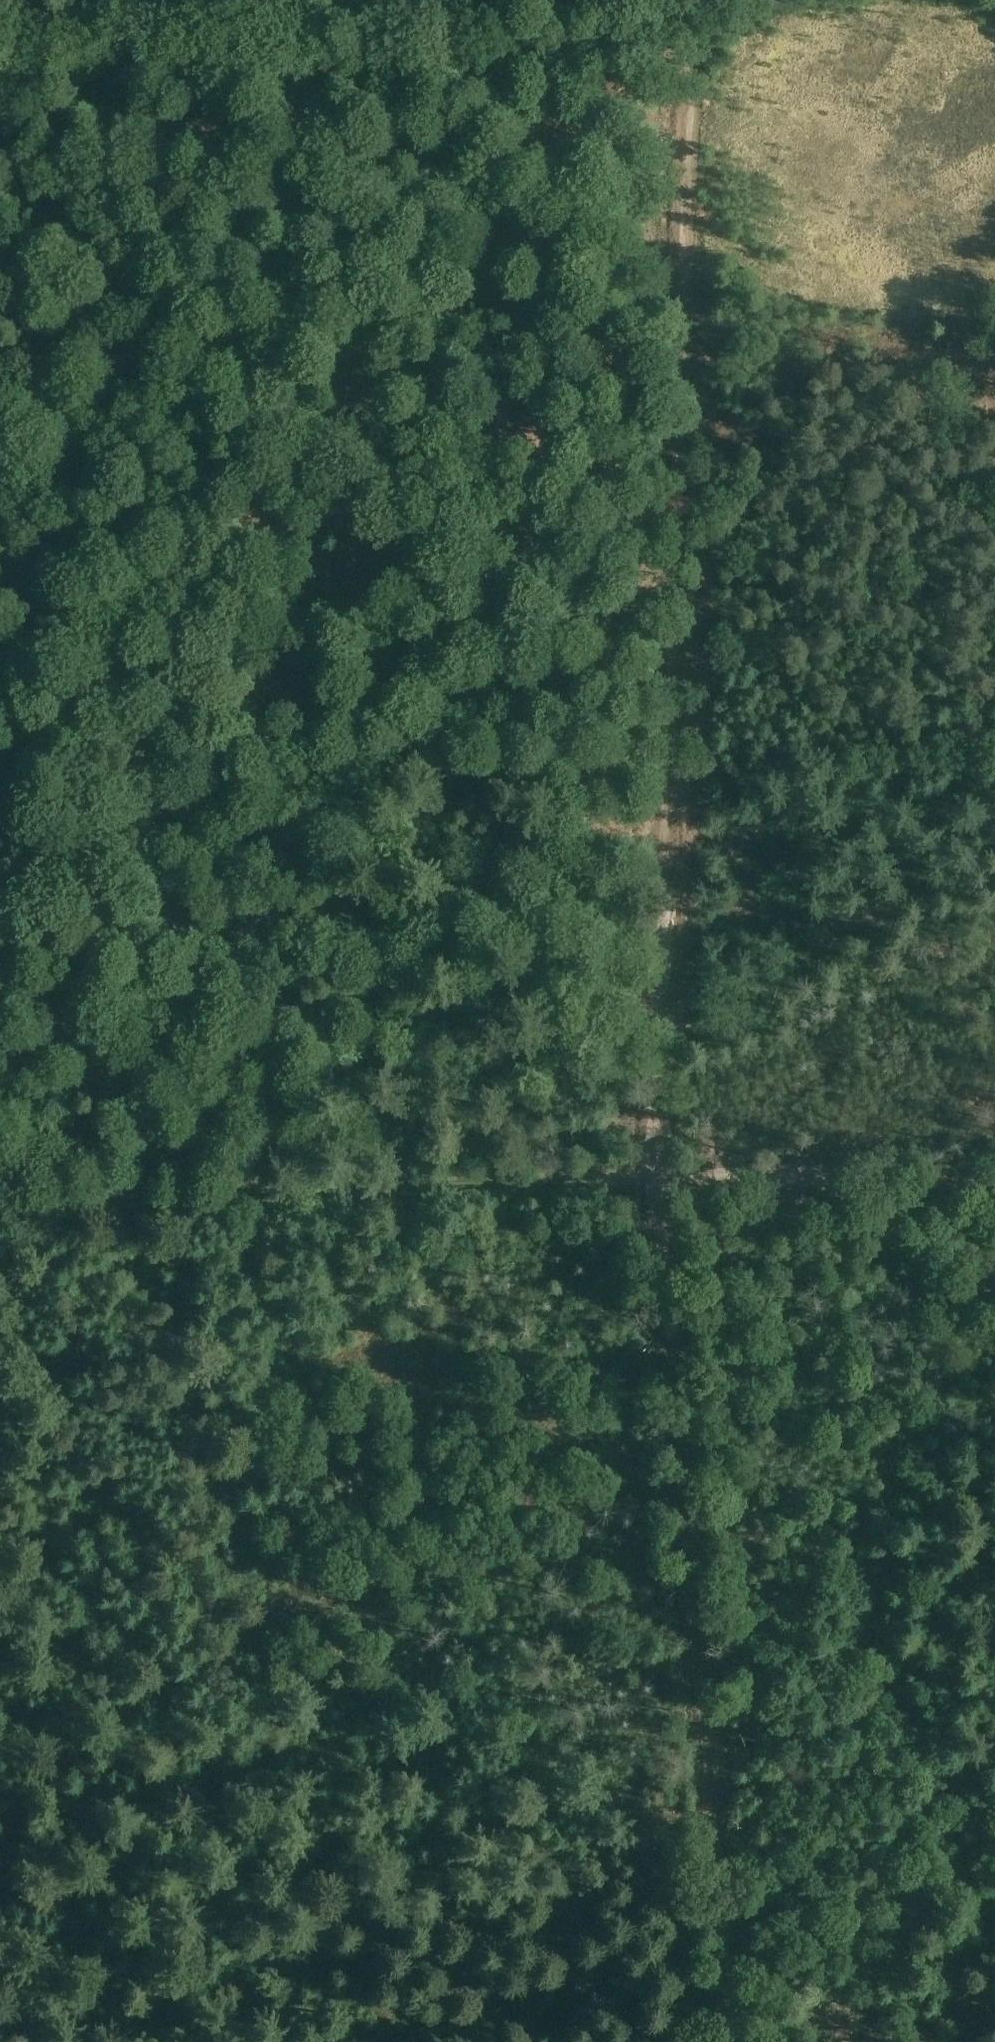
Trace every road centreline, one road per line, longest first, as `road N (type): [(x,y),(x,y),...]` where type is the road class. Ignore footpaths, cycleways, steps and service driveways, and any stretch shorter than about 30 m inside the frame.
road 1 (track): [(692,65),(673,1081),(663,1182),(745,2041)]
road 2 (track): [(994,1188),(663,1182),(0,1204)]
road 3 (track): [(668,0),(520,48),(429,65),(0,68)]

